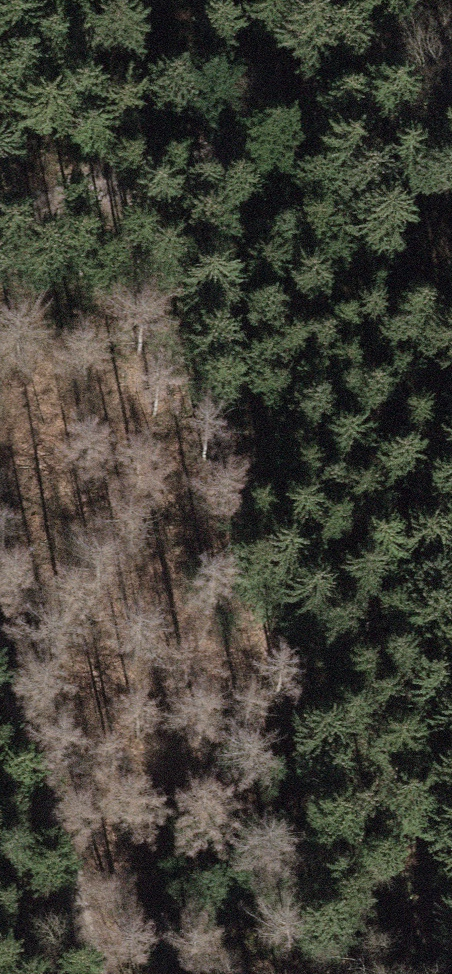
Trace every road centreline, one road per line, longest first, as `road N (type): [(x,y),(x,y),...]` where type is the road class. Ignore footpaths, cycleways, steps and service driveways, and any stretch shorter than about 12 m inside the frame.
road 1 (track): [(451,88),(0,222)]
road 2 (track): [(0,545),(99,973)]

